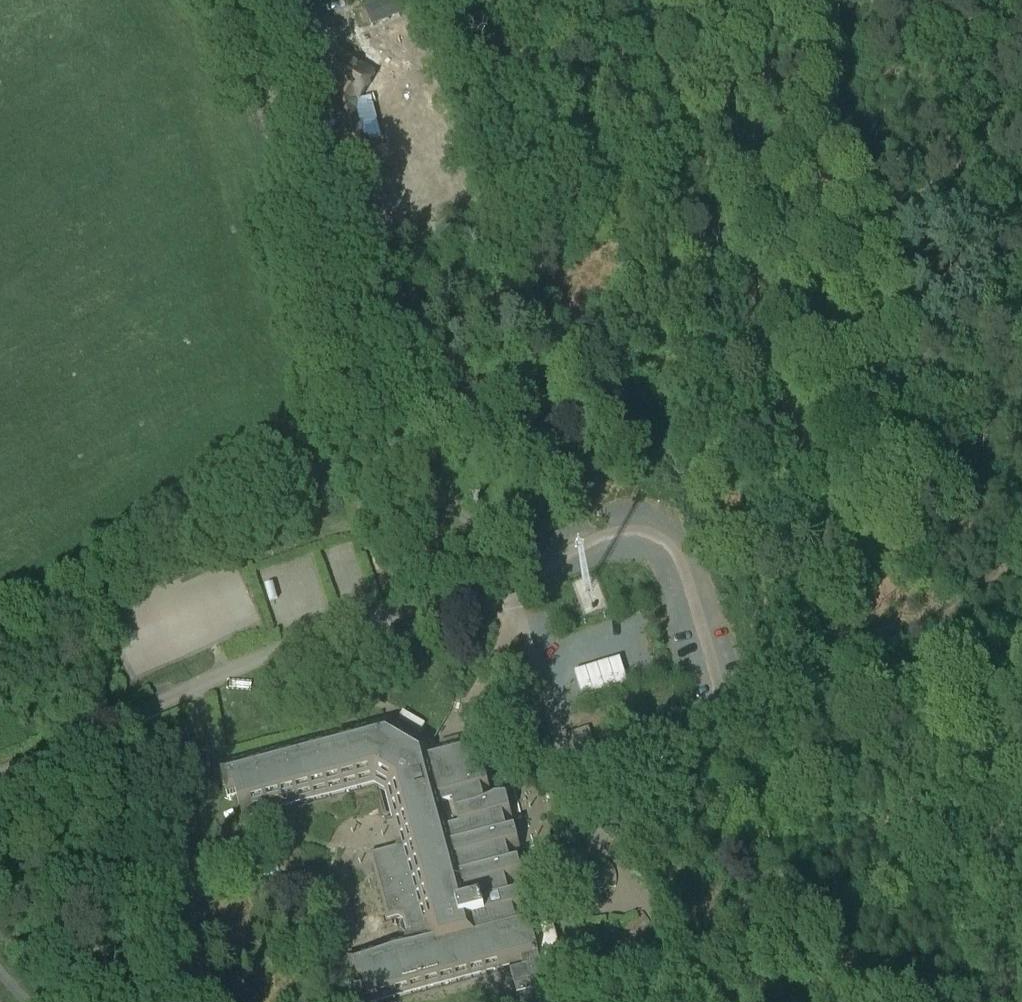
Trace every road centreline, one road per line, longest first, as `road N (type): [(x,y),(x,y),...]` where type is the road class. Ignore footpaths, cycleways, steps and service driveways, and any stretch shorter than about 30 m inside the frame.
road 1 (track): [(869,670),(841,650),(746,475),(564,0)]
road 2 (track): [(1021,544),(983,590),(882,643),(854,711),(840,717)]
road 3 (track): [(840,717),(708,777),(666,781)]

